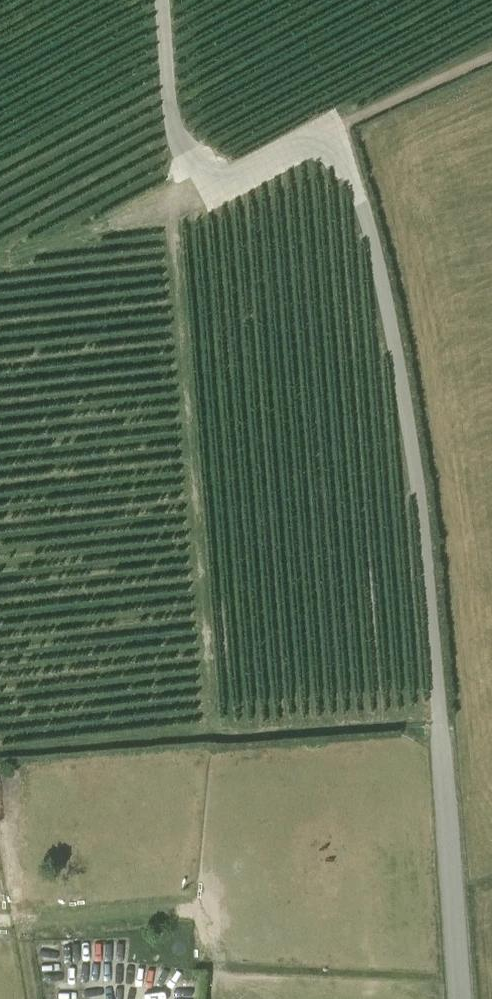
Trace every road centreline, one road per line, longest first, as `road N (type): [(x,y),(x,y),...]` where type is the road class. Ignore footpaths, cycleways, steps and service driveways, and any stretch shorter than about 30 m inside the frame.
road 1 (track): [(181,200),(296,144),(334,152),(349,169),(370,232),(421,511),(460,998)]
road 2 (track): [(0,260),(181,200),(162,0)]
road 3 (track): [(189,904),(0,921)]
road 4 (track): [(34,998),(0,813)]

